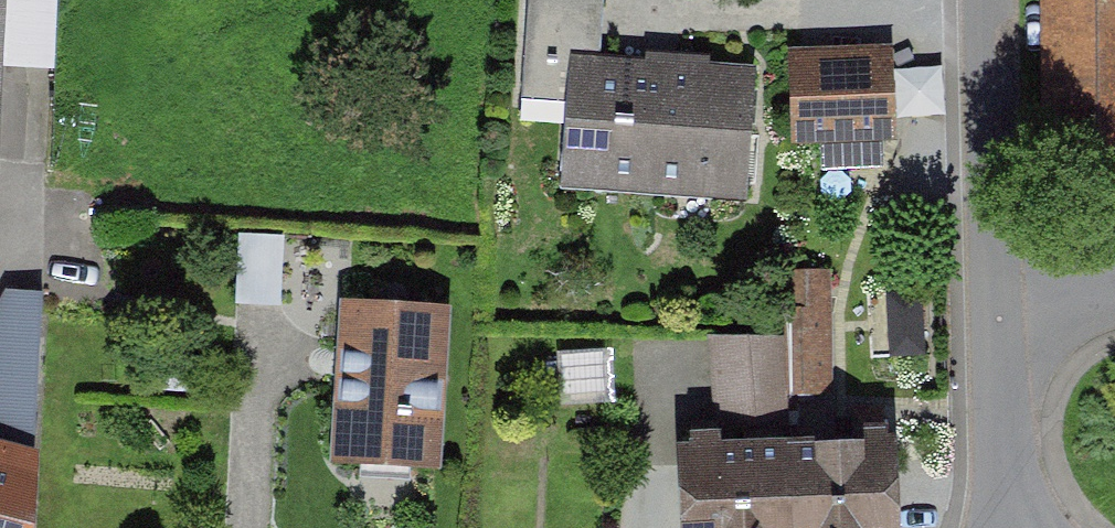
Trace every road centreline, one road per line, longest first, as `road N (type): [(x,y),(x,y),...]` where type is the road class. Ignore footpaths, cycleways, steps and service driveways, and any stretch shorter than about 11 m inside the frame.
road 1 (unclassified): [(1019,527),(999,400),(991,0)]

